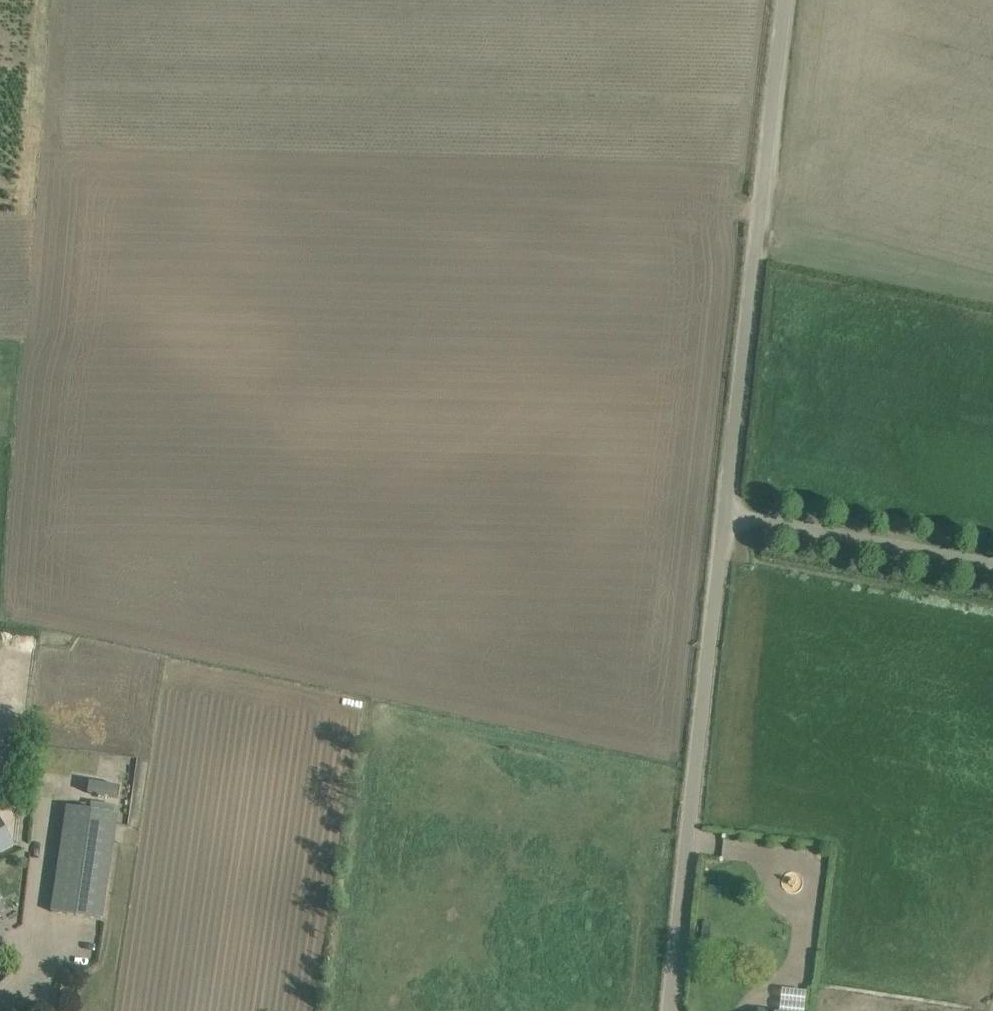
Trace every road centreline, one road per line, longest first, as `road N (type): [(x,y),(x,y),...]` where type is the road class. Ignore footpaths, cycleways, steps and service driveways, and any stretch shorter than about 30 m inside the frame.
road 1 (unclassified): [(726,513),(787,0)]
road 2 (unclassified): [(669,1010),(726,513)]
road 3 (unclassified): [(992,566),(726,513)]

